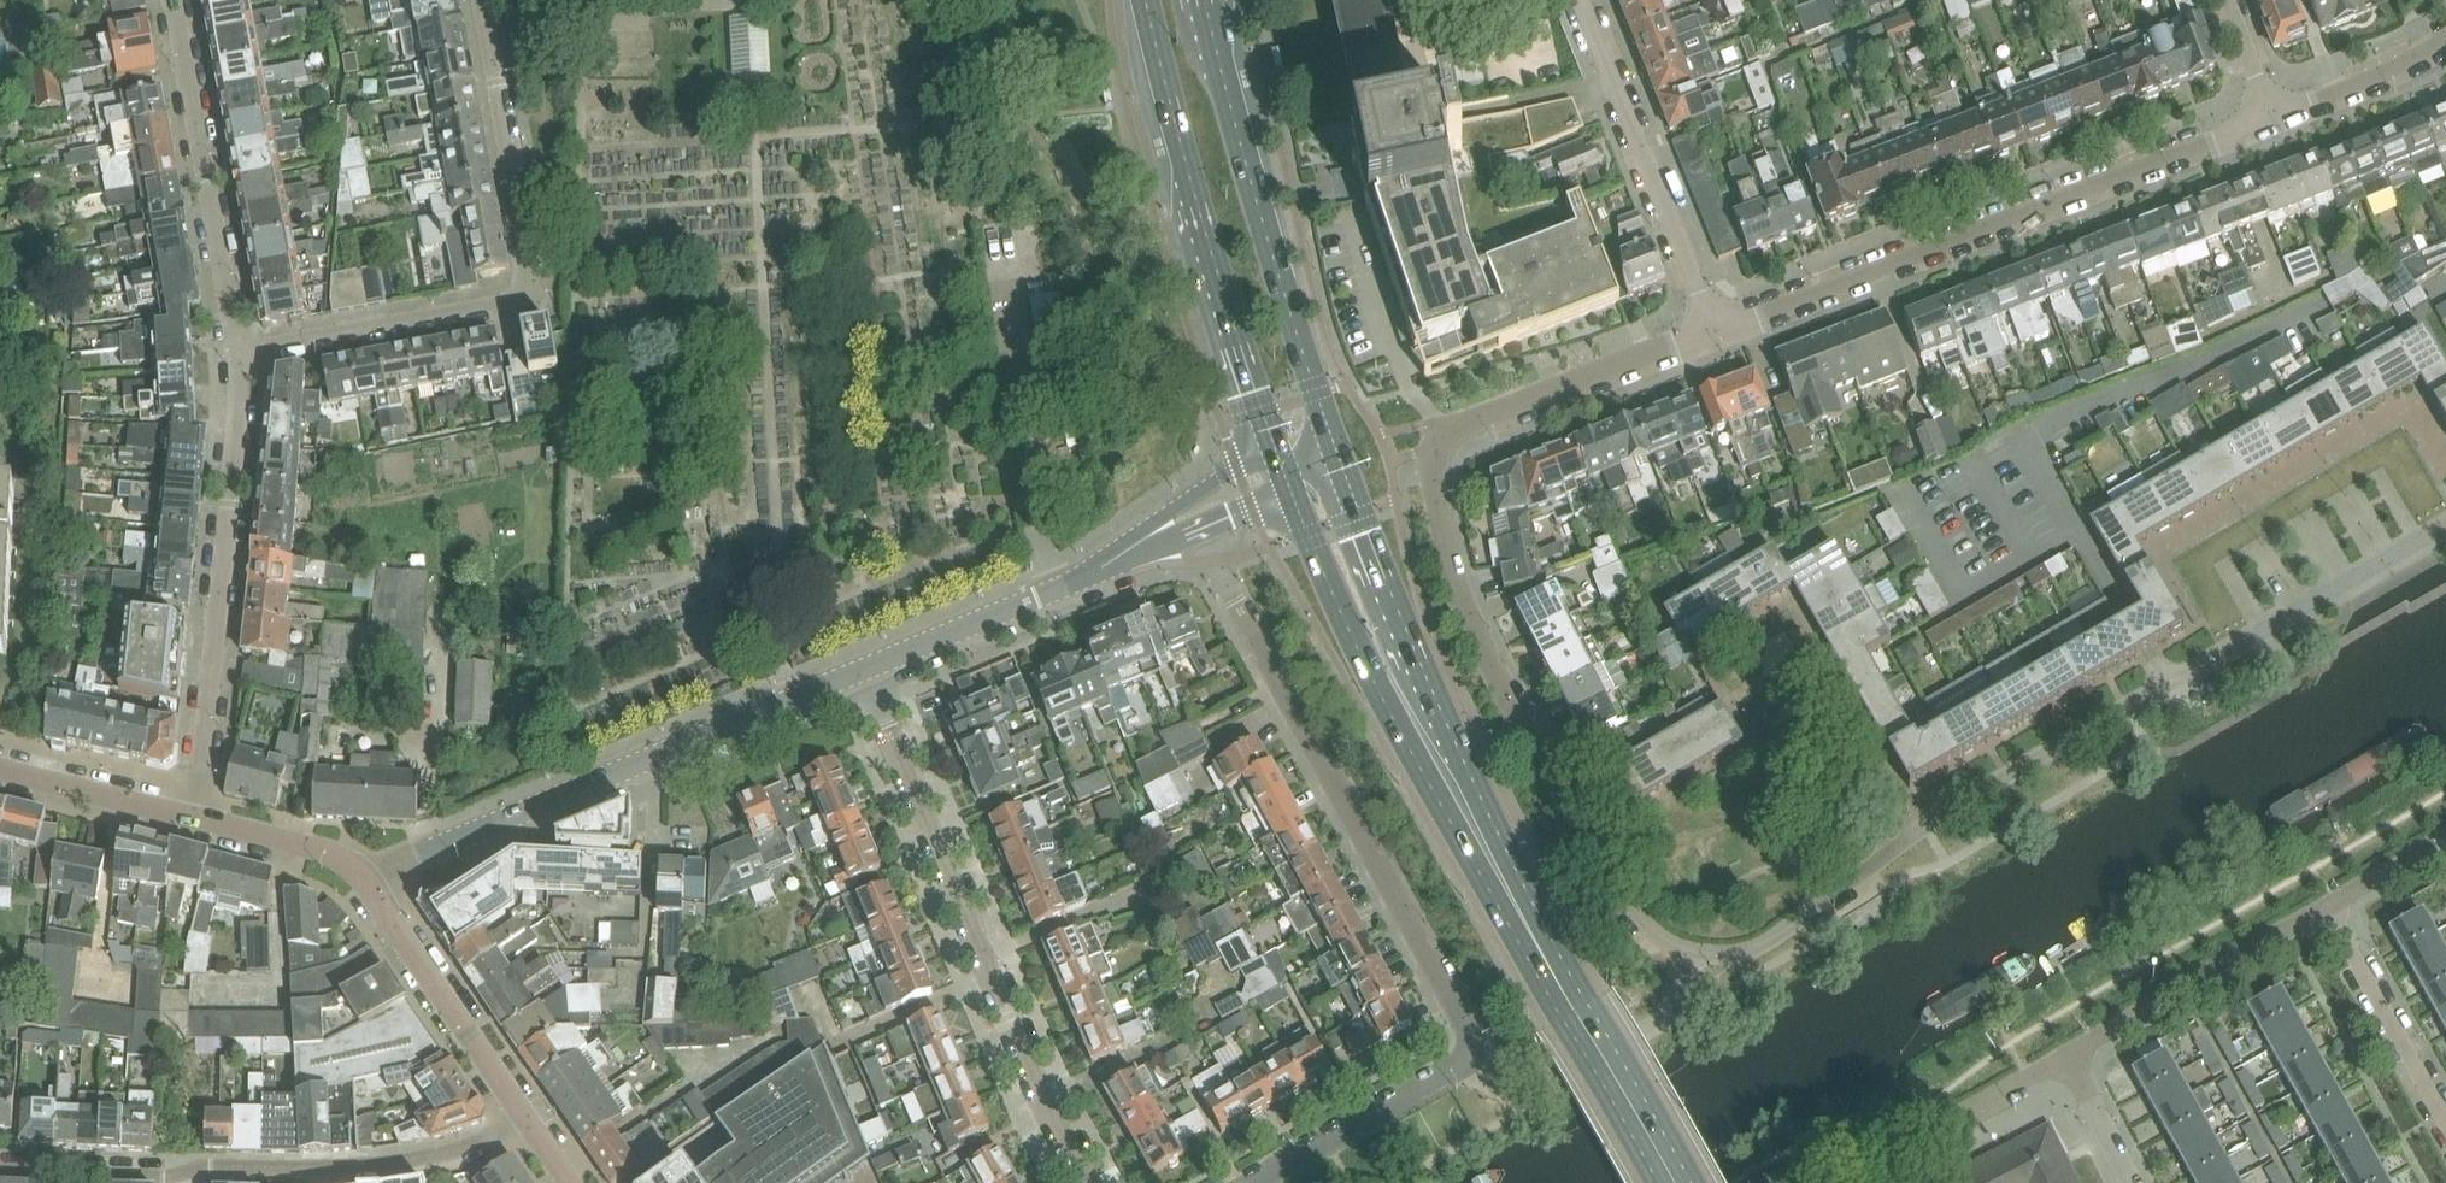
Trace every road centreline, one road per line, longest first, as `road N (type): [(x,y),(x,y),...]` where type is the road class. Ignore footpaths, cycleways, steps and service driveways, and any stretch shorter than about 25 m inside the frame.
road 1 (residential): [(1257,1182),(1421,1085),(1449,1063),(1461,1039),(1233,601),(1206,526)]
road 2 (secondary): [(1690,1182),(1476,799),(1412,663),(1340,472)]
road 3 (residential): [(1551,764),(1642,934),(1694,960),(1724,963),(1789,930),(1926,826),(2147,697)]
road 4 (secondary): [(1286,493),(1354,655),(1652,1182)]
road 5 (residential): [(1551,764),(1449,554),(1435,469),(1443,433),(1715,335)]
road 6 (residential): [(1715,335),(2272,121)]
road 7 (residential): [(475,0),(522,296),(513,305),(244,356)]
road 8 (residential): [(865,670),(1094,1182)]
road 9 (unclassified): [(369,886),(408,861),(865,670)]
road 10 (residential): [(528,1126),(479,1149),(308,1174),(0,1163)]
road 11 (secondary): [(1140,0),(1286,493)]
road 12 (secondary): [(1340,472),(1246,174),(1201,0)]
road 13 (residential): [(195,820),(227,598),(245,432),(244,356)]
road 14 (unclassified): [(865,670),(1206,526)]
road 15 (unclassified): [(244,356),(176,0)]
road 16 (residential): [(1583,0),(1715,335)]
road 17 (residential): [(2445,526),(2147,697)]
road 18 (residential): [(2331,908),(2068,1054)]
road 19 (unclassified): [(528,1126),(369,886)]
road 20 (residential): [(2068,1054),(1931,1125),(1829,1155)]
road 21 (residential): [(2445,1118),(2331,908)]
road 22 (residential): [(0,774),(195,820)]
road 23 (residential): [(195,820),(317,848),(349,864),(369,886)]
road 24 (unclassified): [(2272,121),(2395,76),(2445,46)]
road 25 (residential): [(2068,1054),(2133,1182)]
road 26 (residential): [(2445,840),(2331,908)]
road 27 (residential): [(2272,121),(2225,0)]

